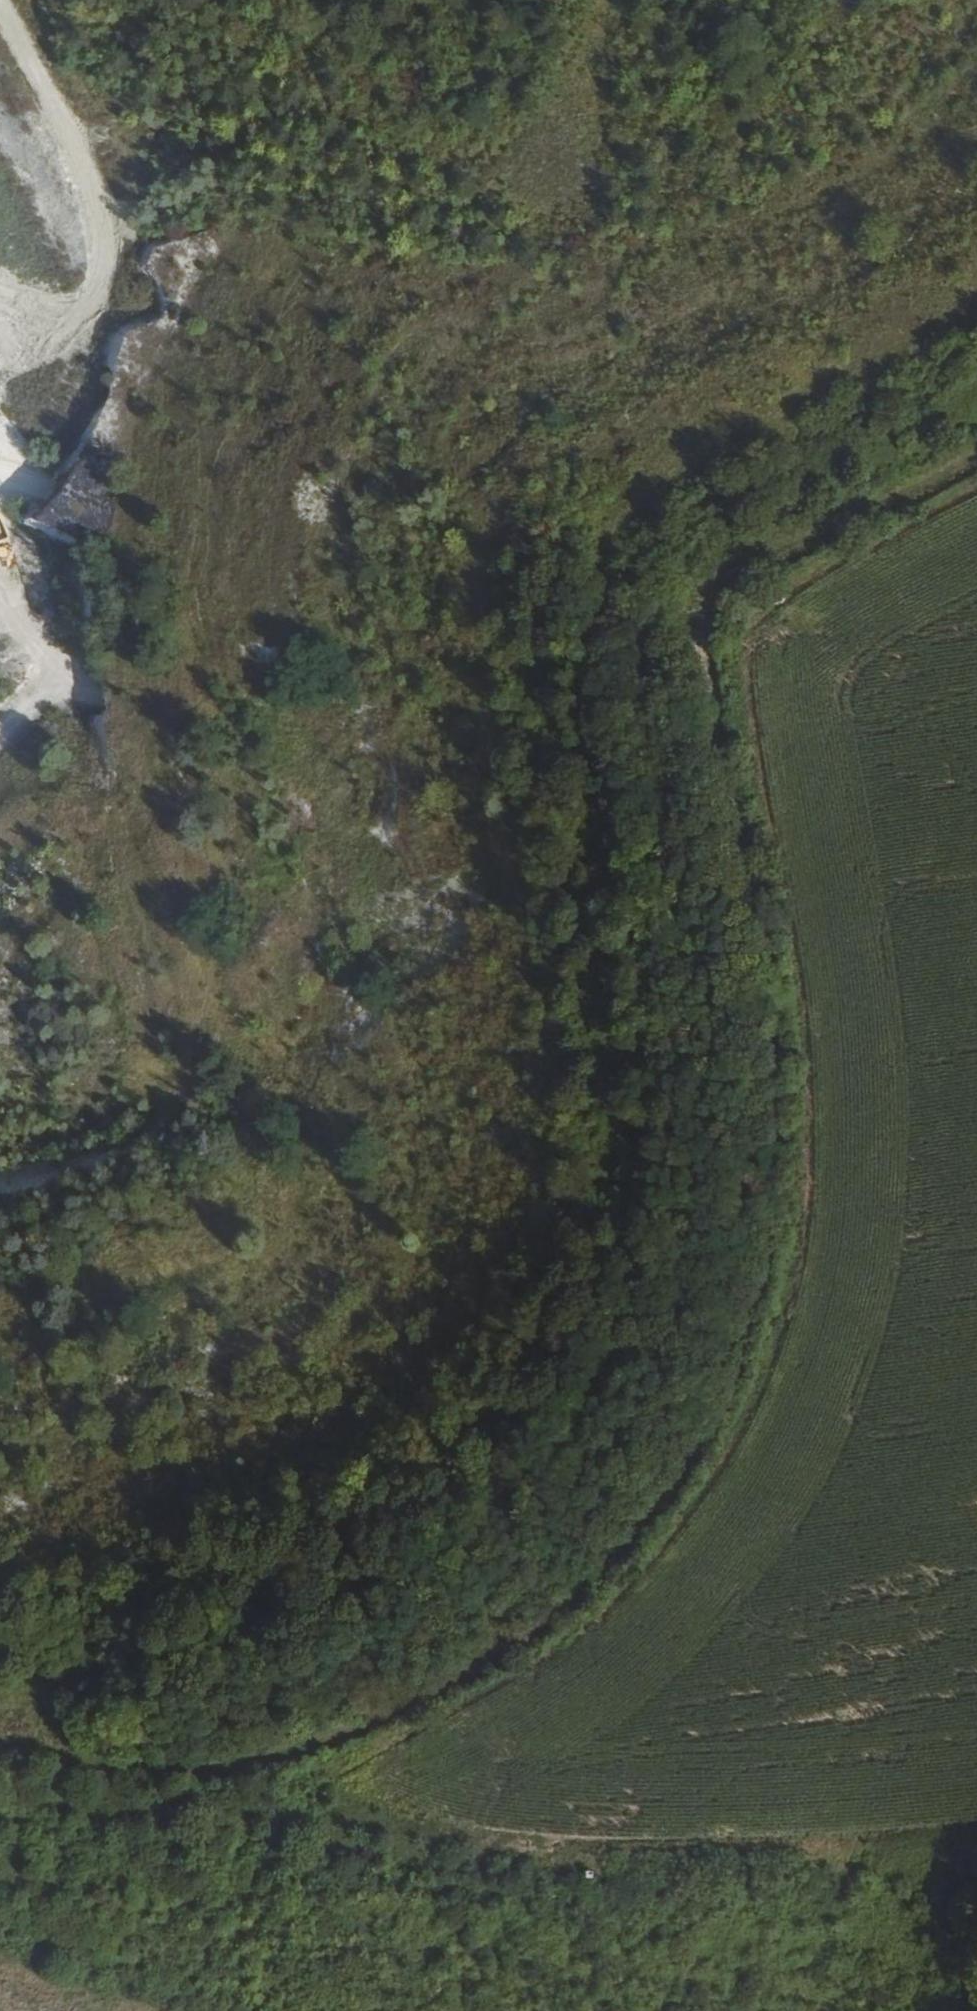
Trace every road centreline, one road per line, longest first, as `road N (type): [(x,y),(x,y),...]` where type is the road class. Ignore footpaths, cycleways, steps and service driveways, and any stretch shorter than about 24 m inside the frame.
road 1 (track): [(468,1843),(642,1858),(976,1845)]
road 2 (track): [(0,377),(31,353),(88,257),(76,158),(7,0)]

